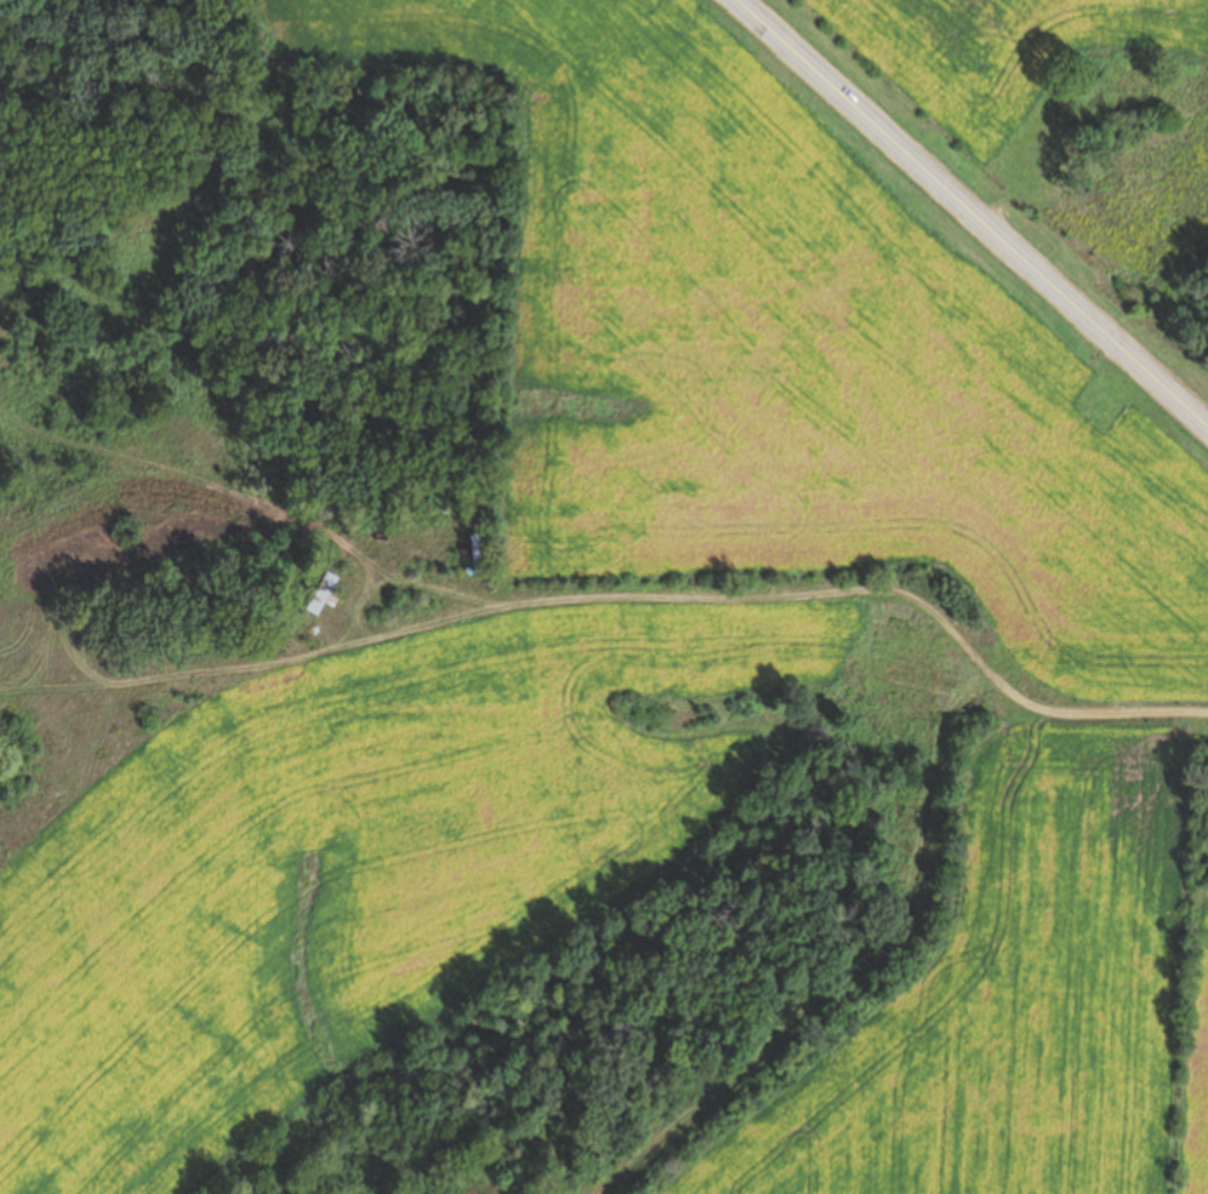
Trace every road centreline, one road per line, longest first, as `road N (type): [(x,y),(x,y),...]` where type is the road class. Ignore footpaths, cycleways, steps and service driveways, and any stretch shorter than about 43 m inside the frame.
road 1 (primary): [(1207,432),(729,0)]
road 2 (residential): [(1207,703),(1076,704)]

